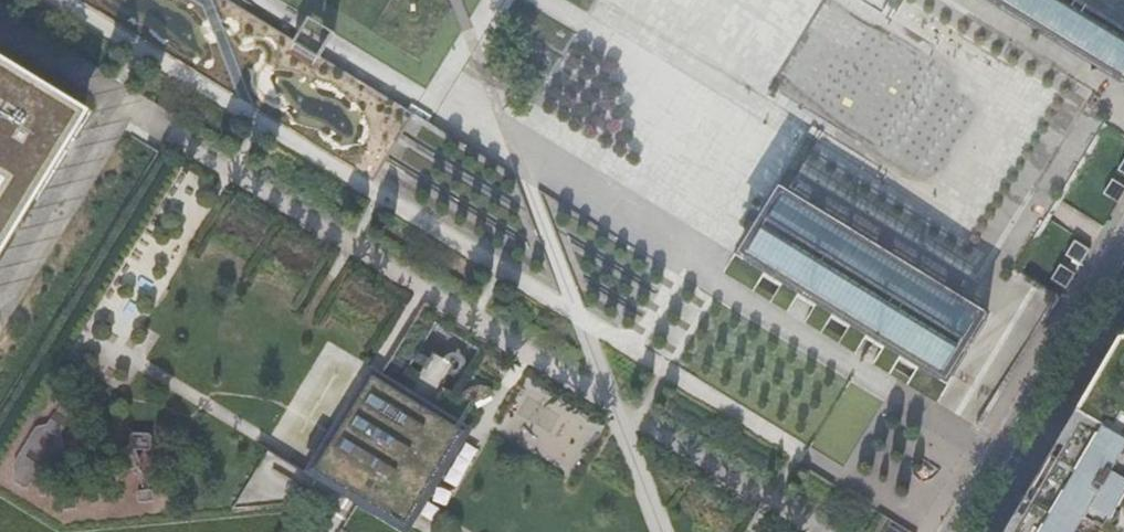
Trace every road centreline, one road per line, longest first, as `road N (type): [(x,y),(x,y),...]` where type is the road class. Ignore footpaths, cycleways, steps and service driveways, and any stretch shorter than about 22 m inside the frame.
road 1 (residential): [(1123,237),(949,531)]

